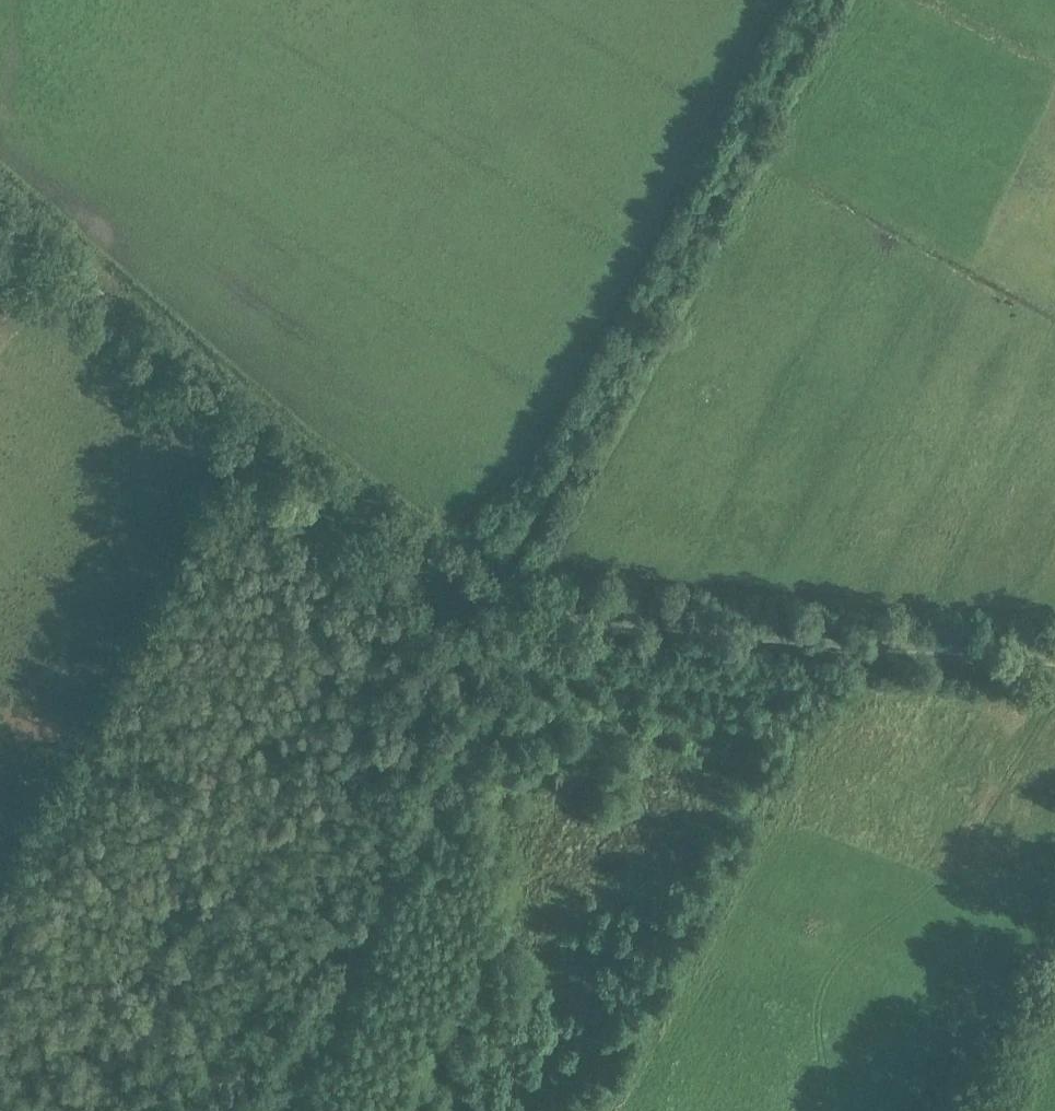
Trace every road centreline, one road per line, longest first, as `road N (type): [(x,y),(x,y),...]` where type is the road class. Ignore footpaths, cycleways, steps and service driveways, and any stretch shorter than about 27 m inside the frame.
road 1 (track): [(1054,658),(594,618),(535,606),(483,578),(206,371),(0,198)]

